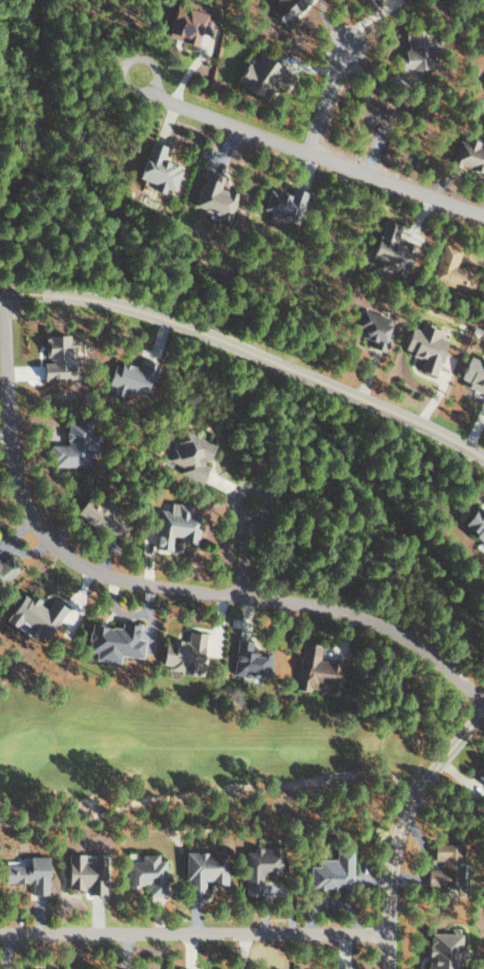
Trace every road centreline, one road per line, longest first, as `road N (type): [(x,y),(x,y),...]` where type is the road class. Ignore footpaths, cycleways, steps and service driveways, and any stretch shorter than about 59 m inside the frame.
road 1 (residential): [(483,703),(414,646),(346,614),(119,585),(64,560),(35,529),(15,489),(1,284)]
road 2 (residential): [(0,284),(142,313),(483,460)]
road 3 (residential): [(389,938),(0,937)]
road 4 (residential): [(483,219),(147,94)]
road 5 (residential): [(389,968),(389,867),(400,824),(483,717)]

